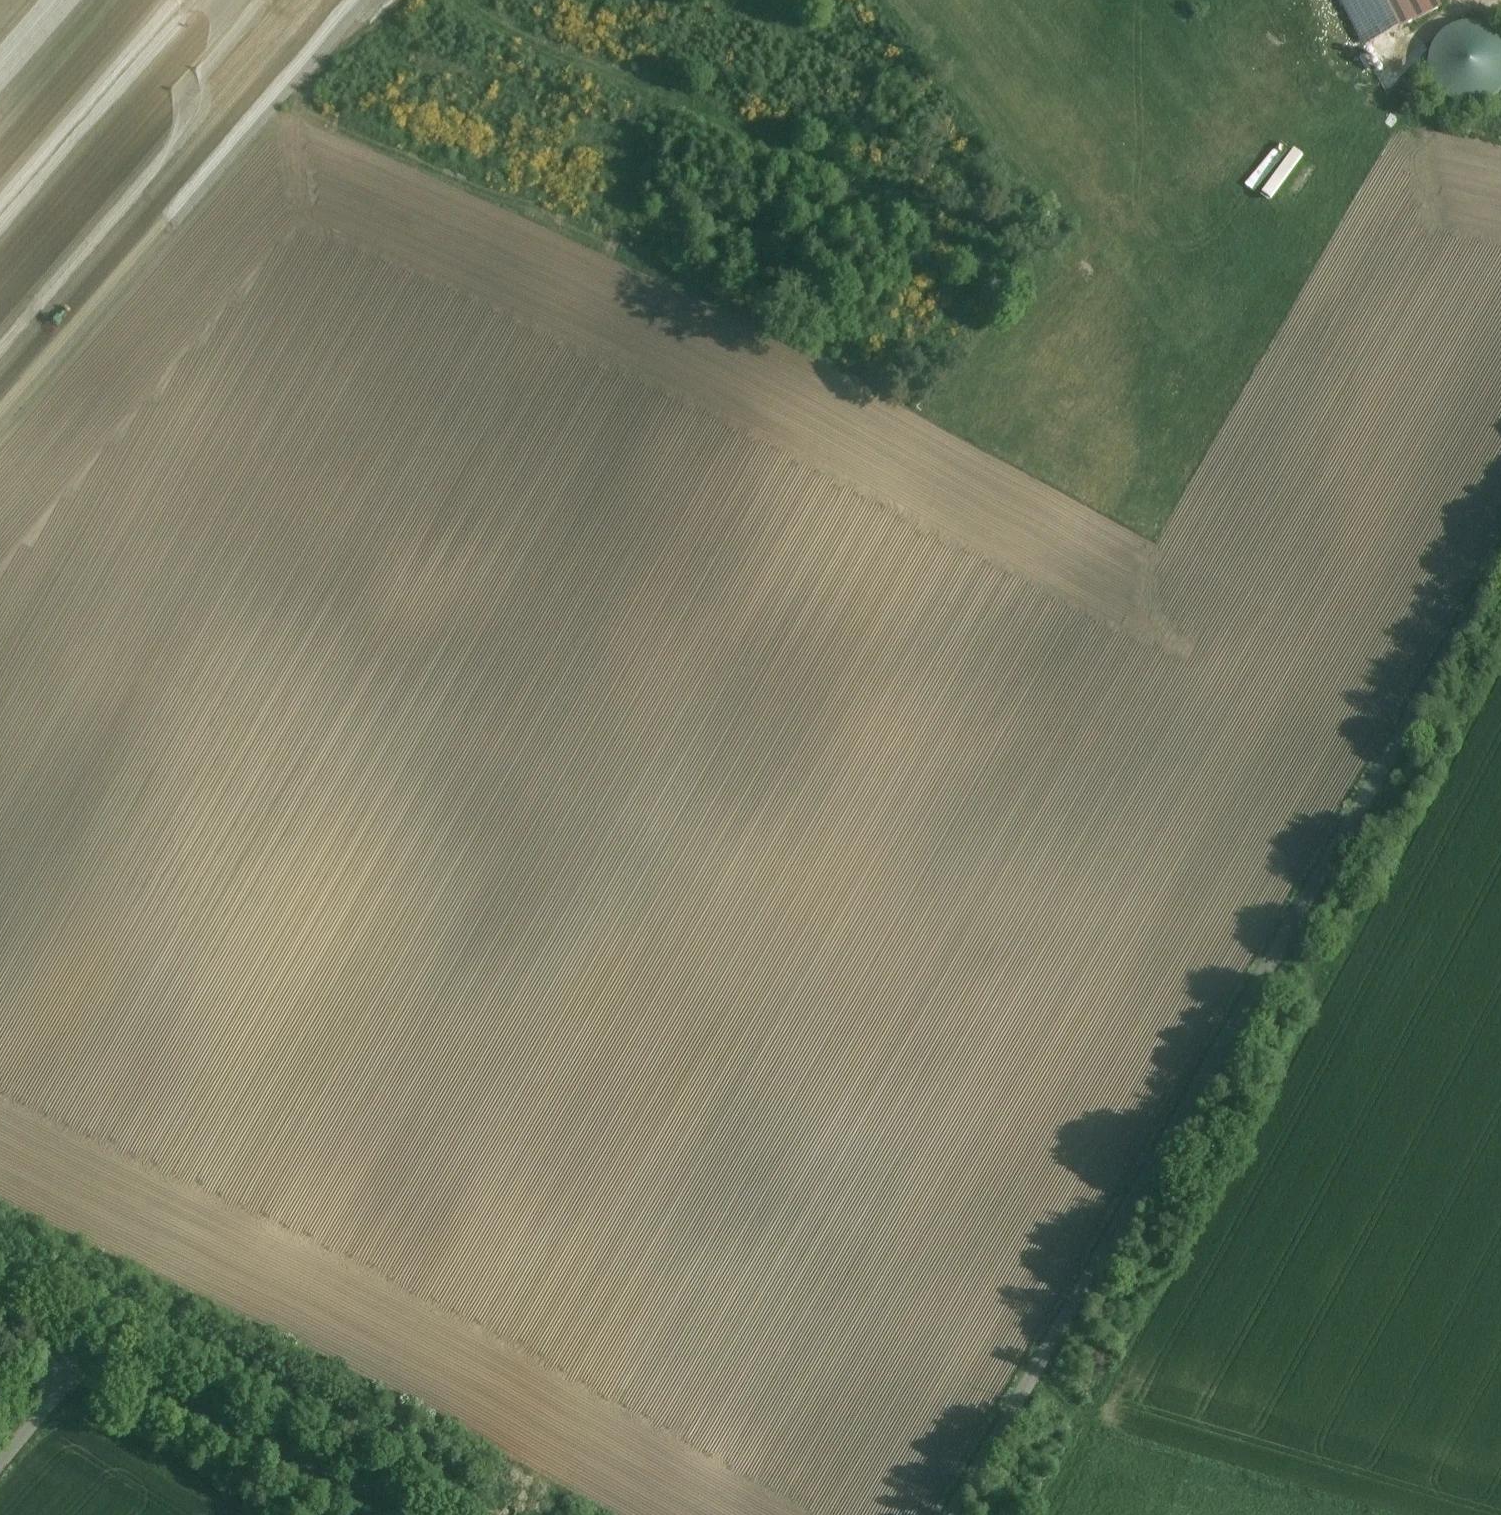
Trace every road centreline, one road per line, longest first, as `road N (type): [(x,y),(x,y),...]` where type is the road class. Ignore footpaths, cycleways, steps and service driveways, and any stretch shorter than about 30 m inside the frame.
road 1 (unclassified): [(1500,556),(948,1514)]
road 2 (tertiary): [(81,1353),(404,1514)]
road 3 (unclassified): [(81,1353),(0,1457)]

